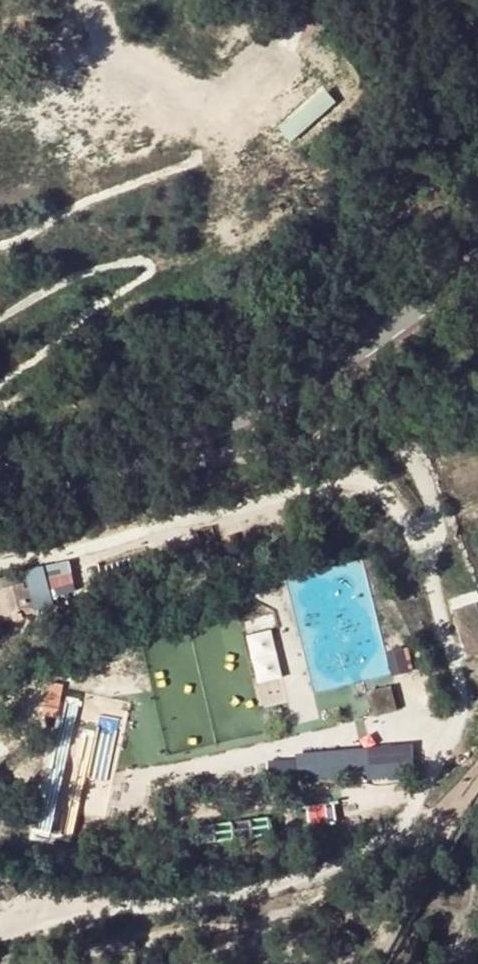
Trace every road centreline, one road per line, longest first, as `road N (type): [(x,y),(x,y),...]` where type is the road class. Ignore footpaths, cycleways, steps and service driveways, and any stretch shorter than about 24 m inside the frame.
road 1 (tertiary): [(0,479),(38,485),(92,476),(342,356),(477,258)]
road 2 (track): [(161,443),(190,463),(358,424),(393,435),(416,459),(437,531),(412,547)]

